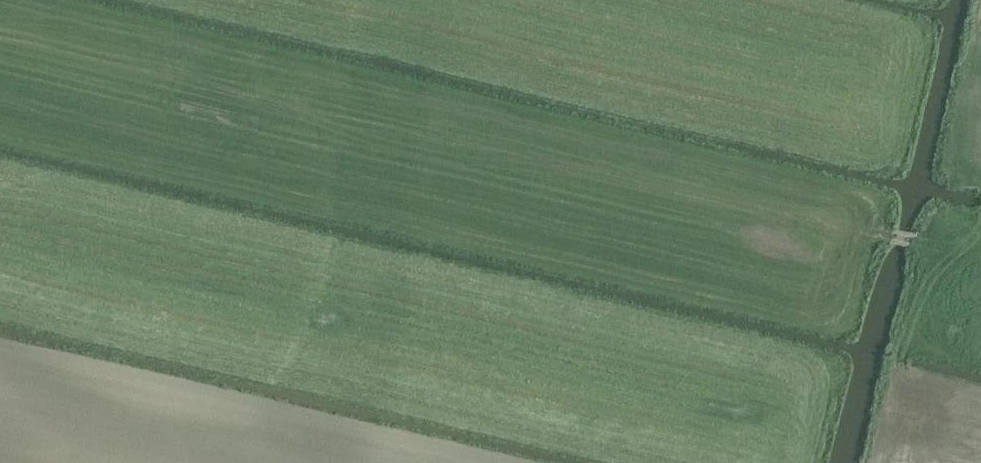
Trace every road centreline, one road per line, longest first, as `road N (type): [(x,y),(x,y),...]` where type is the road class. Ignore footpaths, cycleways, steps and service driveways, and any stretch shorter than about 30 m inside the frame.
road 1 (track): [(0,28),(936,247),(975,239),(980,230)]
road 2 (track): [(892,384),(936,247),(980,260)]

